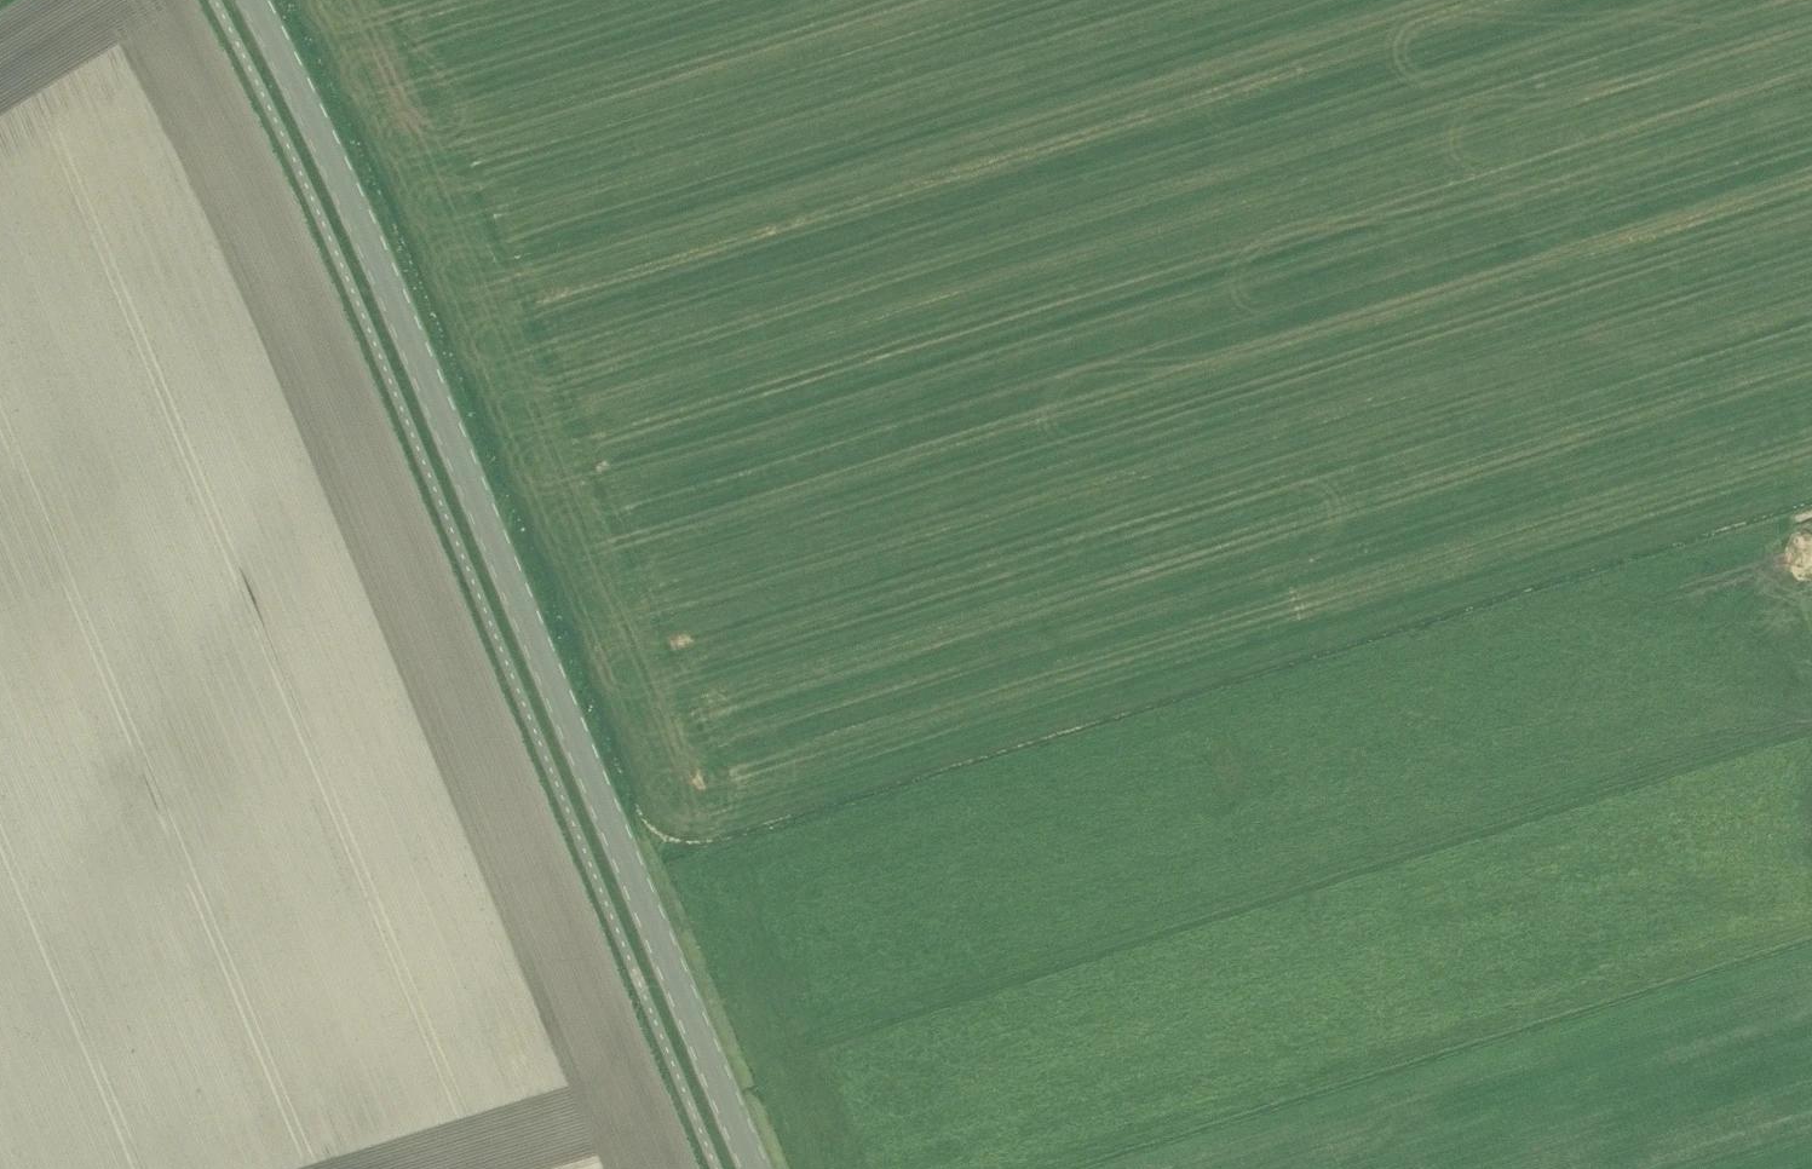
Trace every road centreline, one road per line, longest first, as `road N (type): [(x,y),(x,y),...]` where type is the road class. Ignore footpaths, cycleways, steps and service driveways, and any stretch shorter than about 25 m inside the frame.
road 1 (primary): [(753,1168),(379,270),(251,0)]

